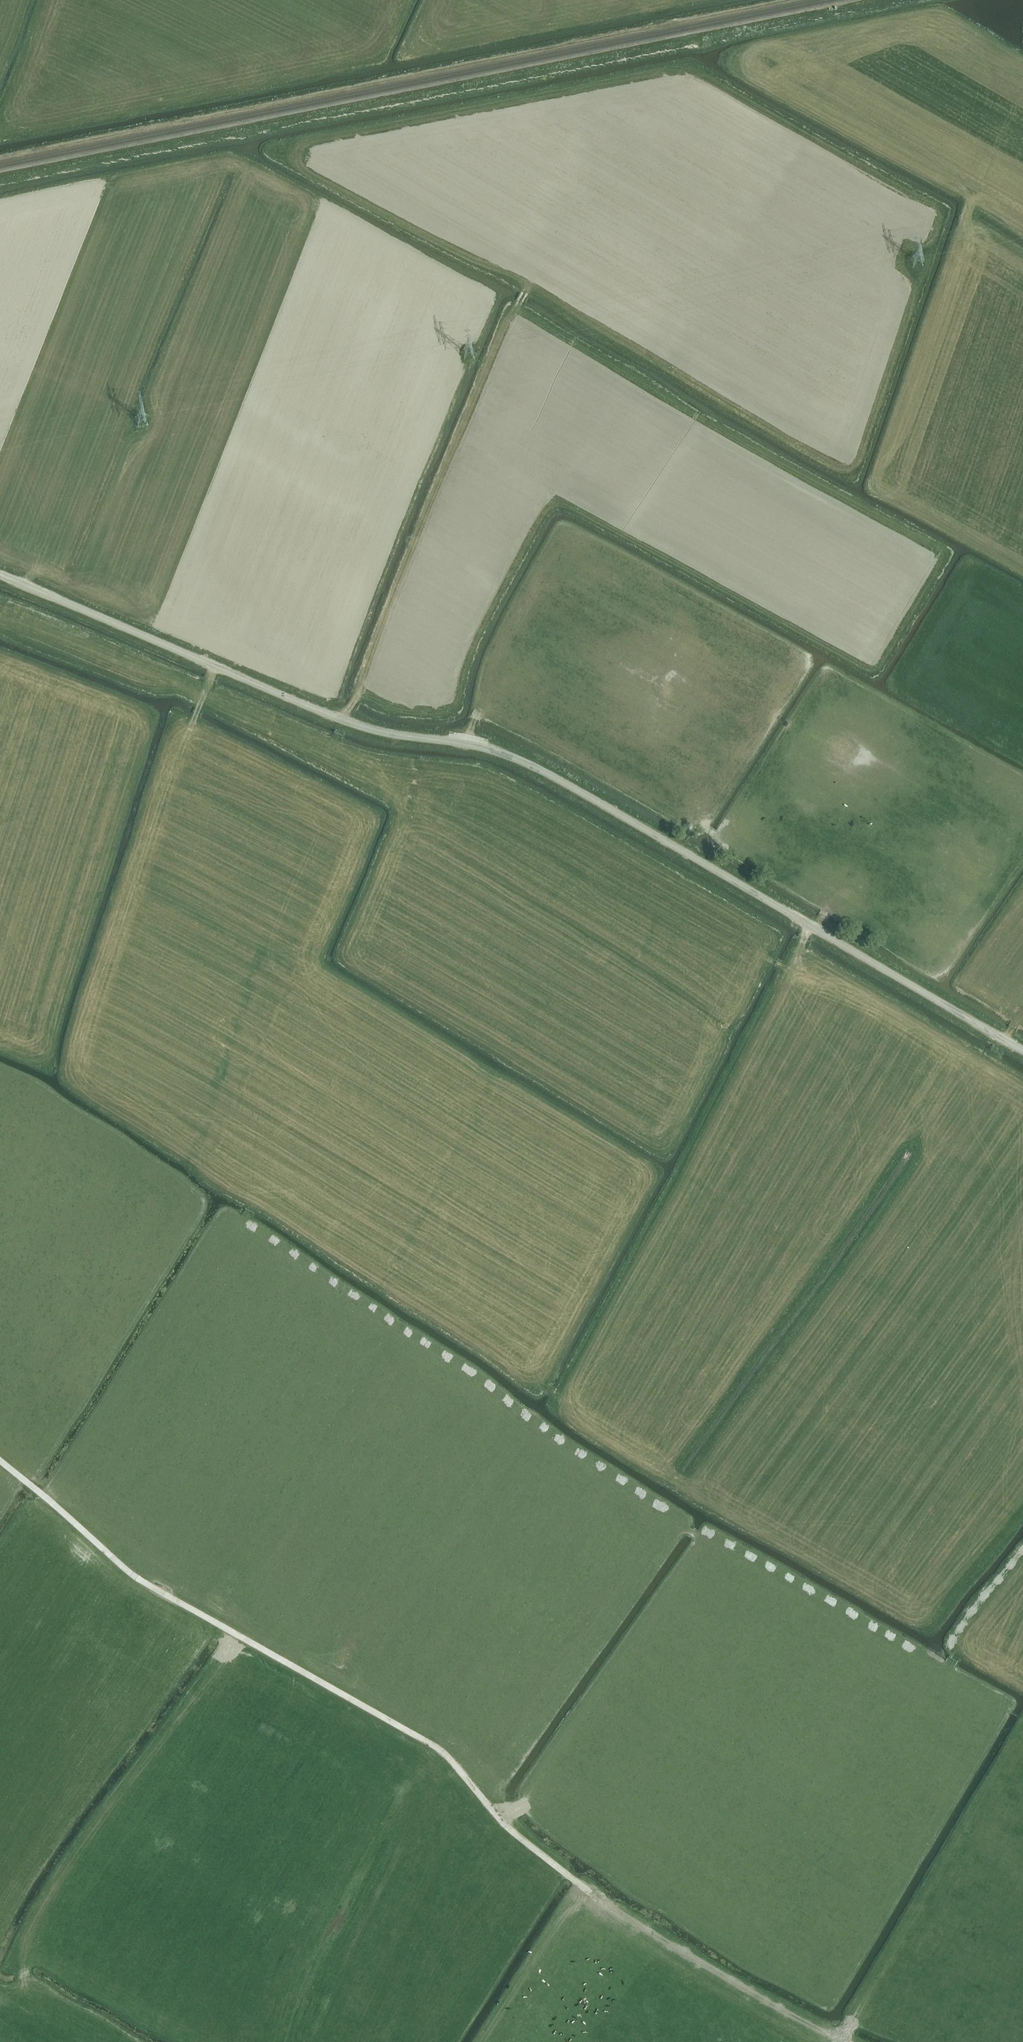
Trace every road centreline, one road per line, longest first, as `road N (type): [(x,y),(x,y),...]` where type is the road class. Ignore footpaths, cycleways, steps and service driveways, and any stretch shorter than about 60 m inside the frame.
road 1 (tertiary): [(1022,1051),(545,772),(488,749),(346,722),(0,575)]
road 2 (track): [(0,1462),(138,1581),(431,1742),(498,1817),(599,1900),(843,2041)]

